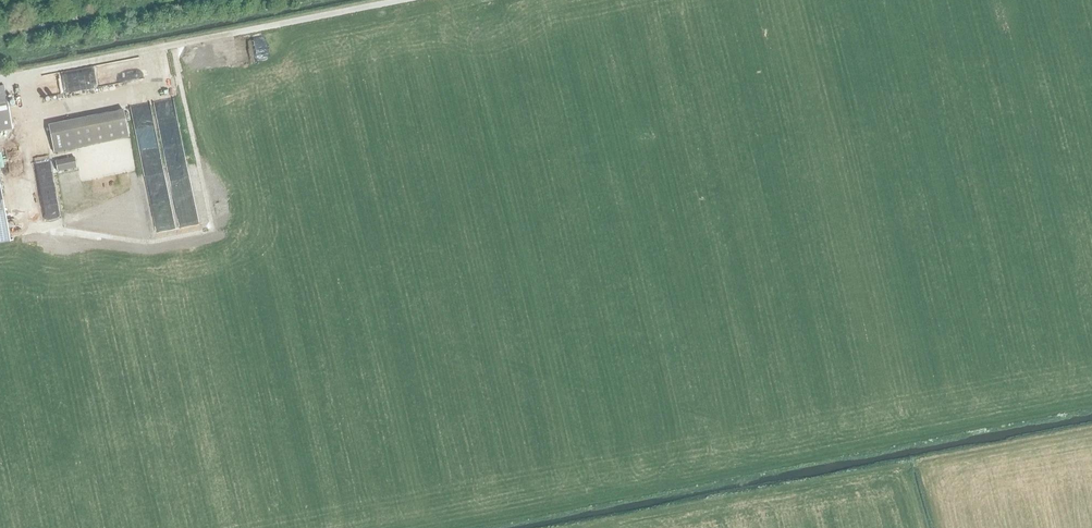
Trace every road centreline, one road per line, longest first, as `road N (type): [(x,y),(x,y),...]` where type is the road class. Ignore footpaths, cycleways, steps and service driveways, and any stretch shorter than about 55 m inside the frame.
road 1 (track): [(397,0),(154,48)]

